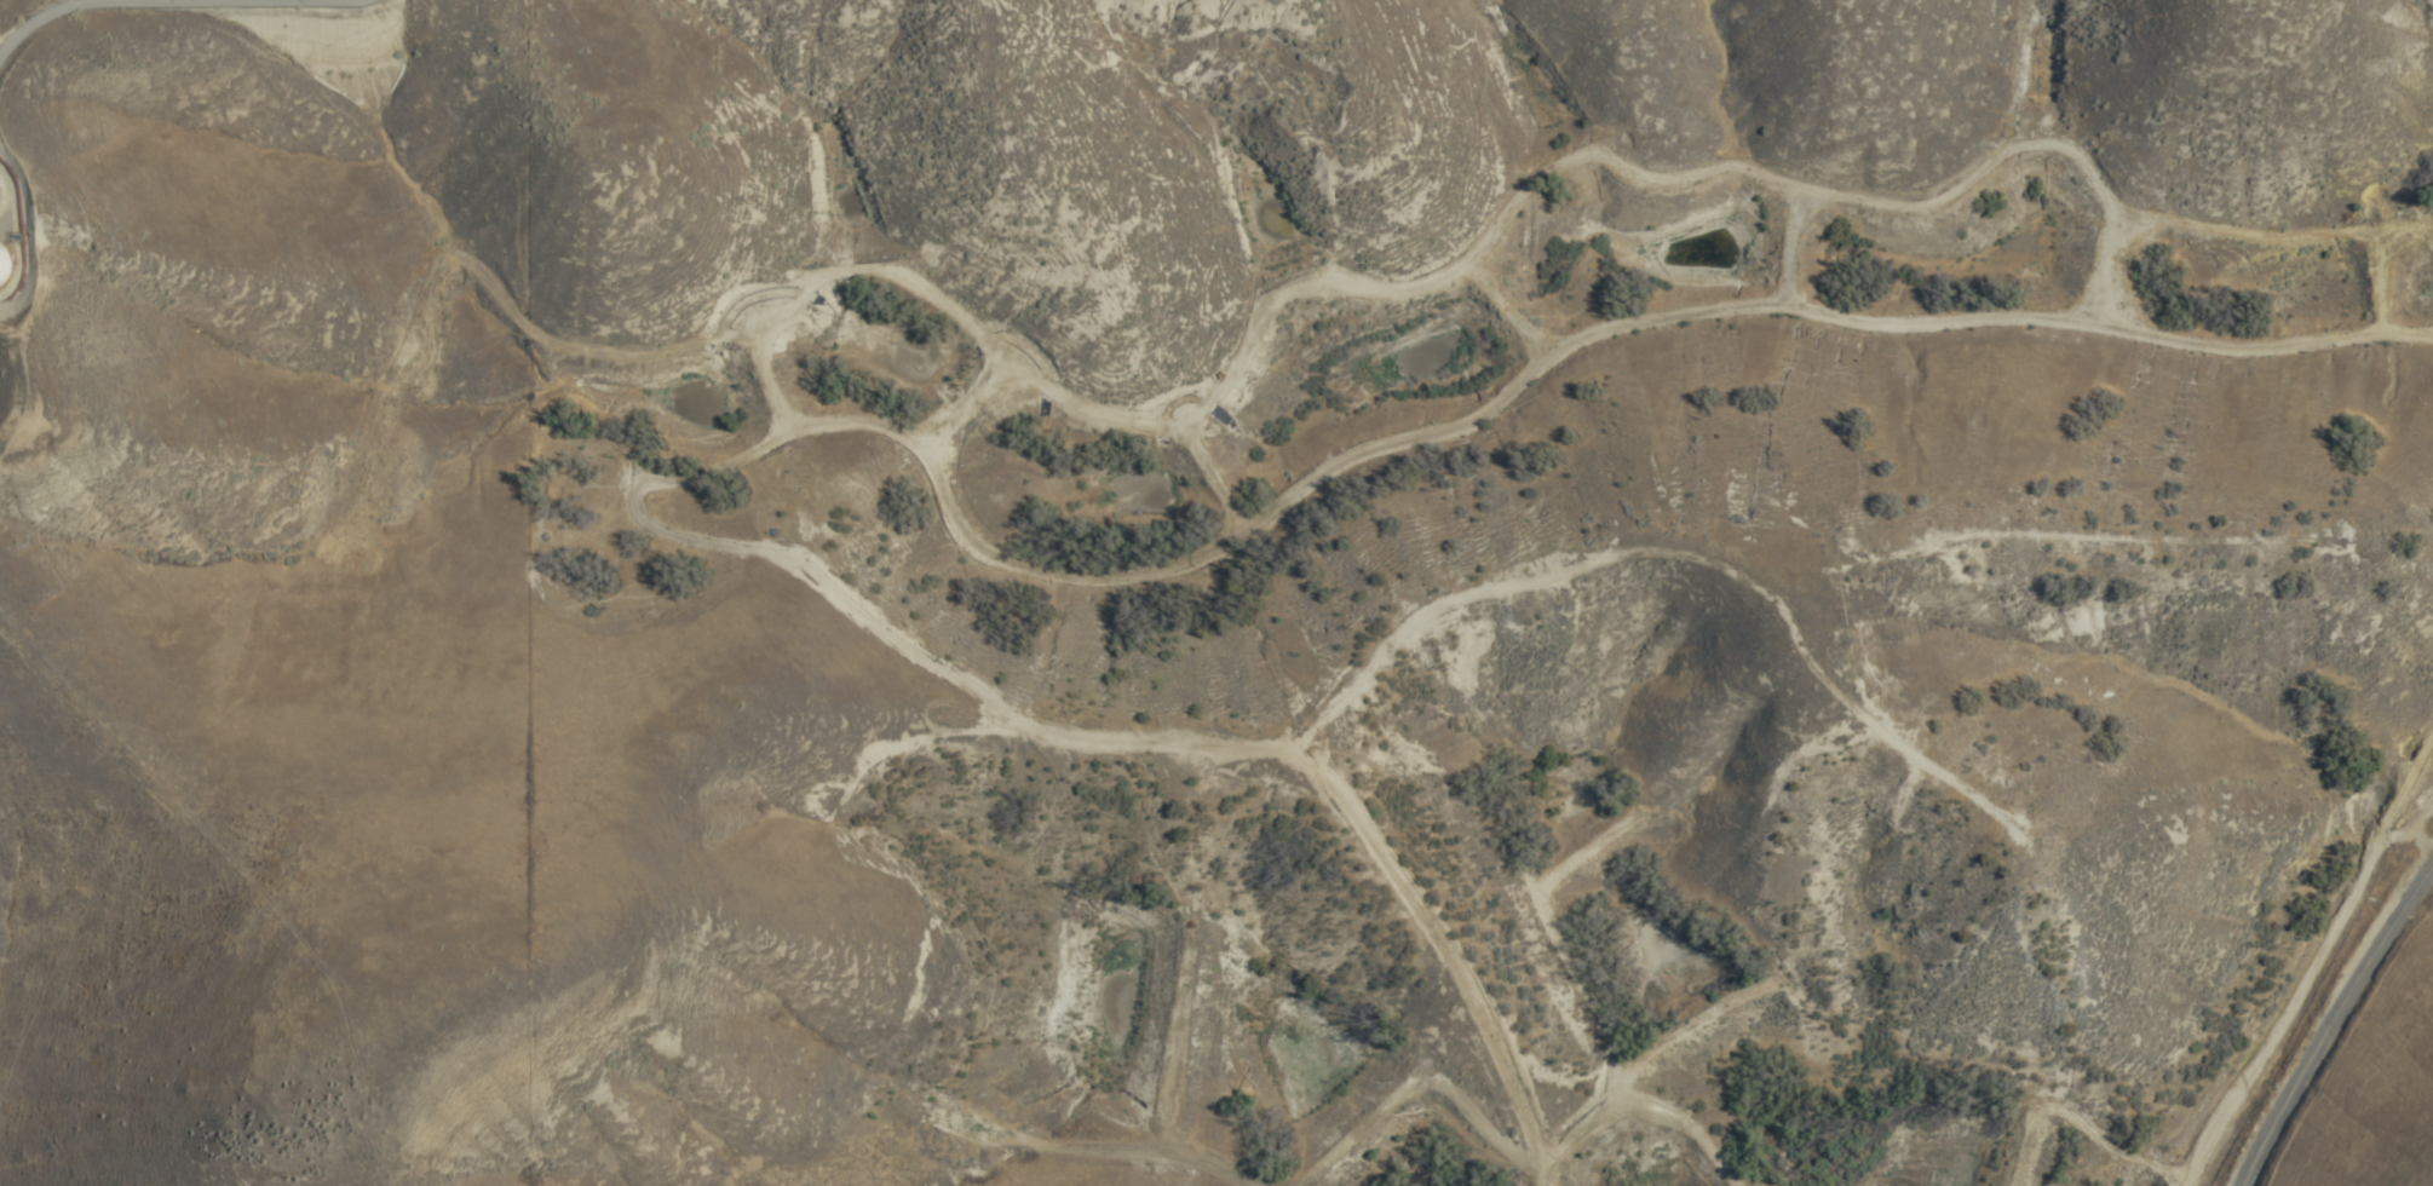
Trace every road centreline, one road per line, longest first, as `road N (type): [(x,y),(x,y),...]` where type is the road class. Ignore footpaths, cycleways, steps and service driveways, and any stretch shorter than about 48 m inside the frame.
road 1 (track): [(689,457),(840,457),(942,604),(999,610),(1213,528),(1358,445),(1522,388),(1957,350),(2432,368)]
road 2 (track): [(2432,689),(2260,888),(2109,1129),(2082,1185)]
road 3 (track): [(1250,801),(1380,940),(1468,1140),(1463,1185)]
road 4 (tertiary): [(2241,1185),(2432,873)]
road 5 (track): [(0,447),(25,385),(0,278)]

